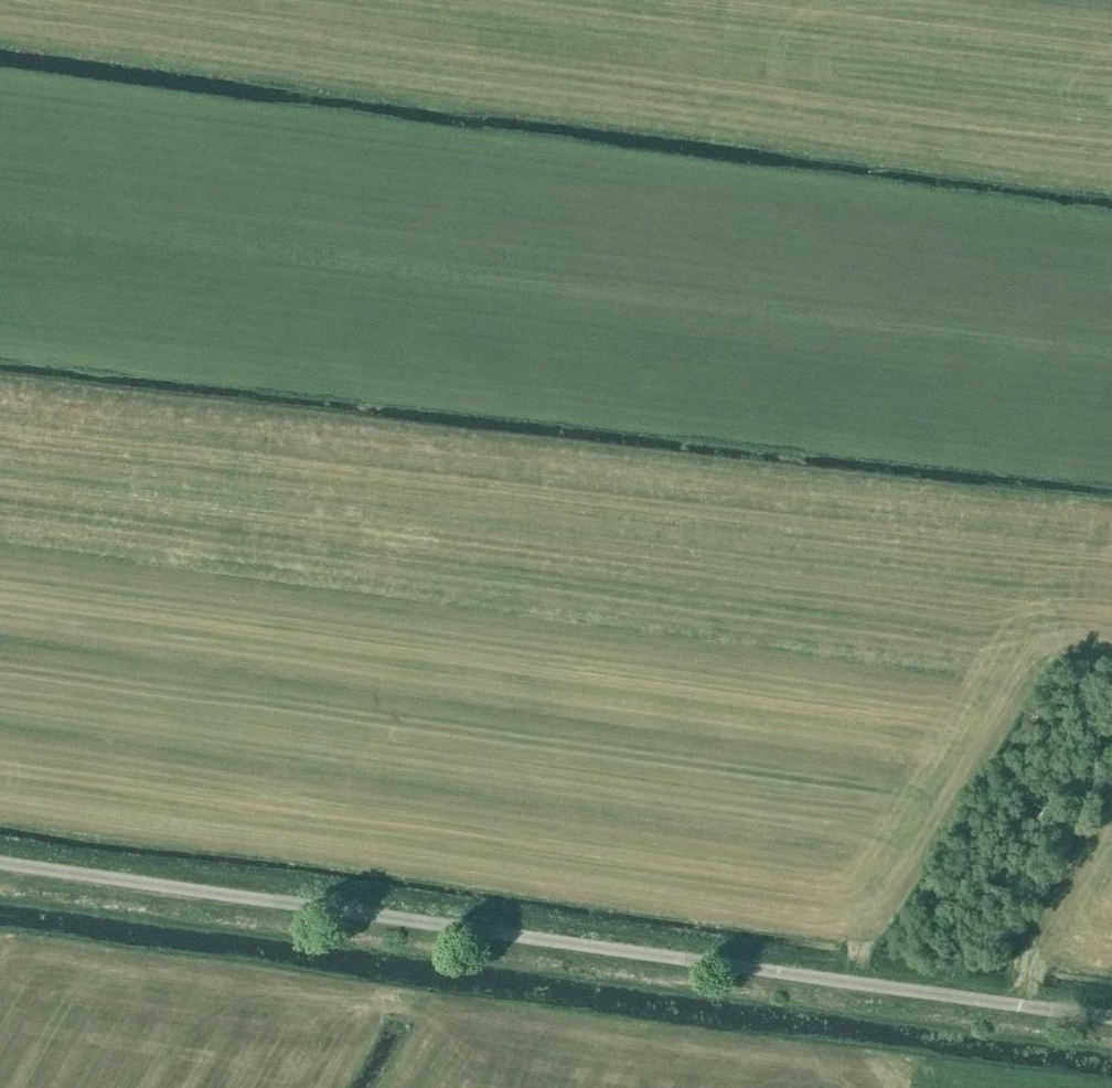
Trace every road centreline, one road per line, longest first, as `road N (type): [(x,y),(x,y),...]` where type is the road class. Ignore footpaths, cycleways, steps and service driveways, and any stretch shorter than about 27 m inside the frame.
road 1 (unclassified): [(1111,1021),(0,863)]

